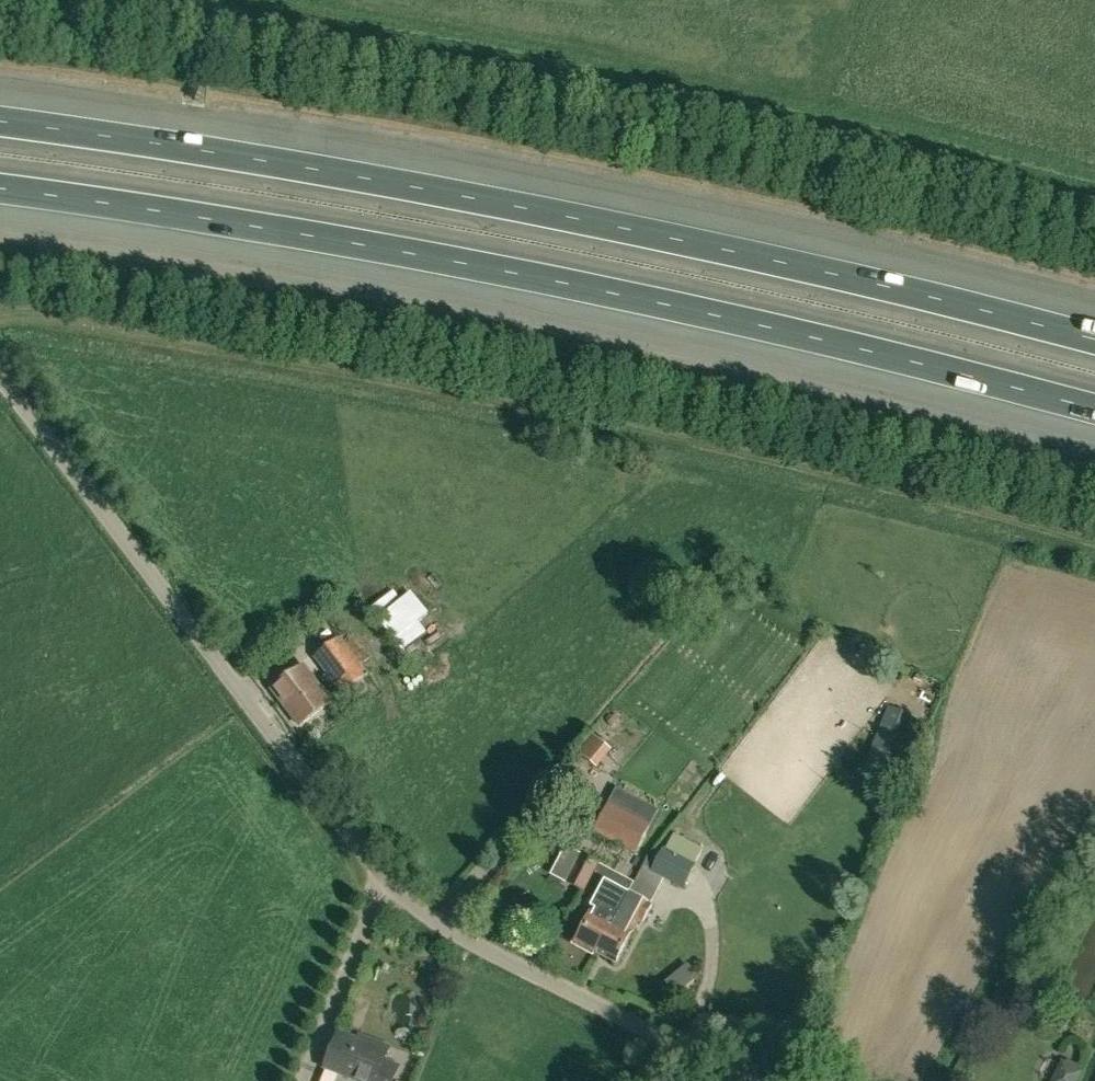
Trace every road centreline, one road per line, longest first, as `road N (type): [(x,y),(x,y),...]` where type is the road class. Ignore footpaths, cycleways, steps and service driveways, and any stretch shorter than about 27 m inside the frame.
road 1 (motorway): [(0,190),(357,246),(665,306),(1094,411)]
road 2 (motorway): [(1094,340),(904,292),(353,177),(0,123)]
road 3 (unclassified): [(753,1080),(509,963),(411,905),(0,374)]

